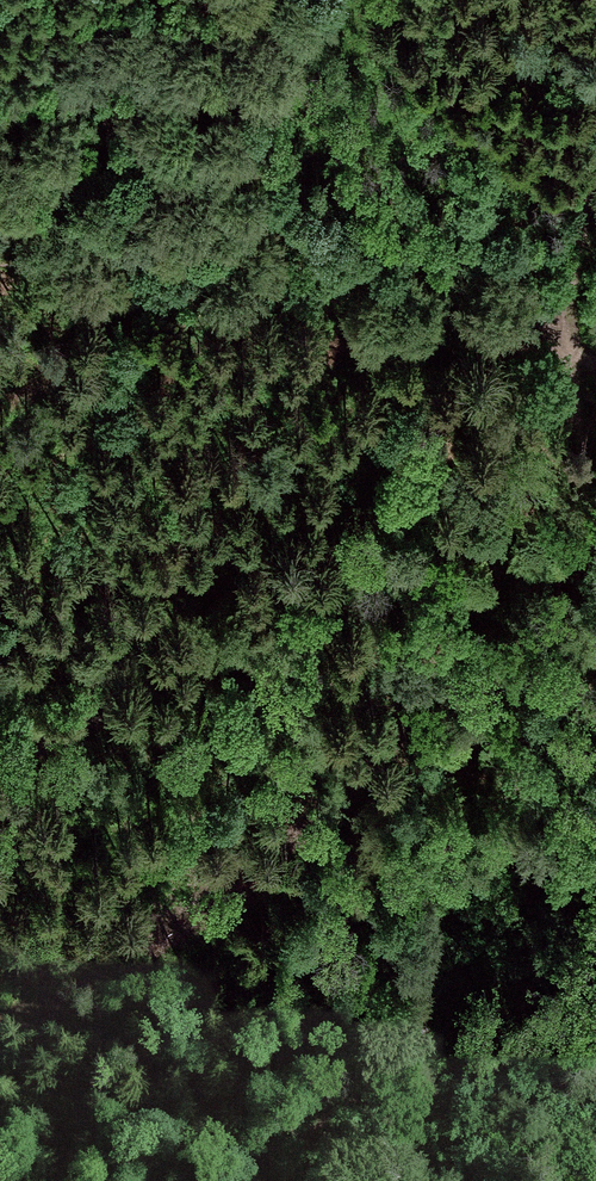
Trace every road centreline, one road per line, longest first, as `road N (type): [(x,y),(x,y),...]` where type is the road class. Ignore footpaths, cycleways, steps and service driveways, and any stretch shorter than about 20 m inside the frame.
road 1 (track): [(543,336),(453,414),(311,577),(204,659),(91,728),(0,763)]
road 2 (track): [(543,336),(573,270),(595,155)]

